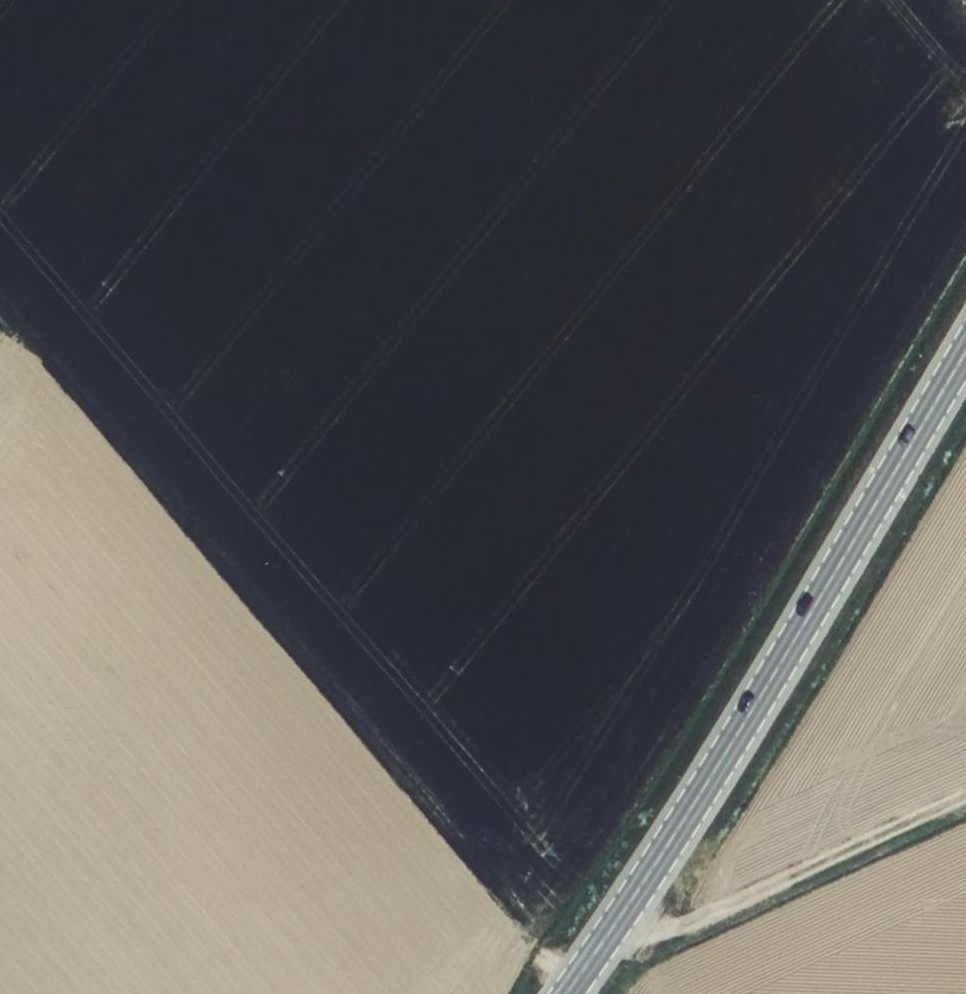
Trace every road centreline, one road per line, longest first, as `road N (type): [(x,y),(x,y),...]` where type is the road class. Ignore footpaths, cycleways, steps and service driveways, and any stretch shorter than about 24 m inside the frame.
road 1 (secondary): [(965,350),(732,742),(567,993)]
road 2 (track): [(965,798),(706,919),(609,934)]

